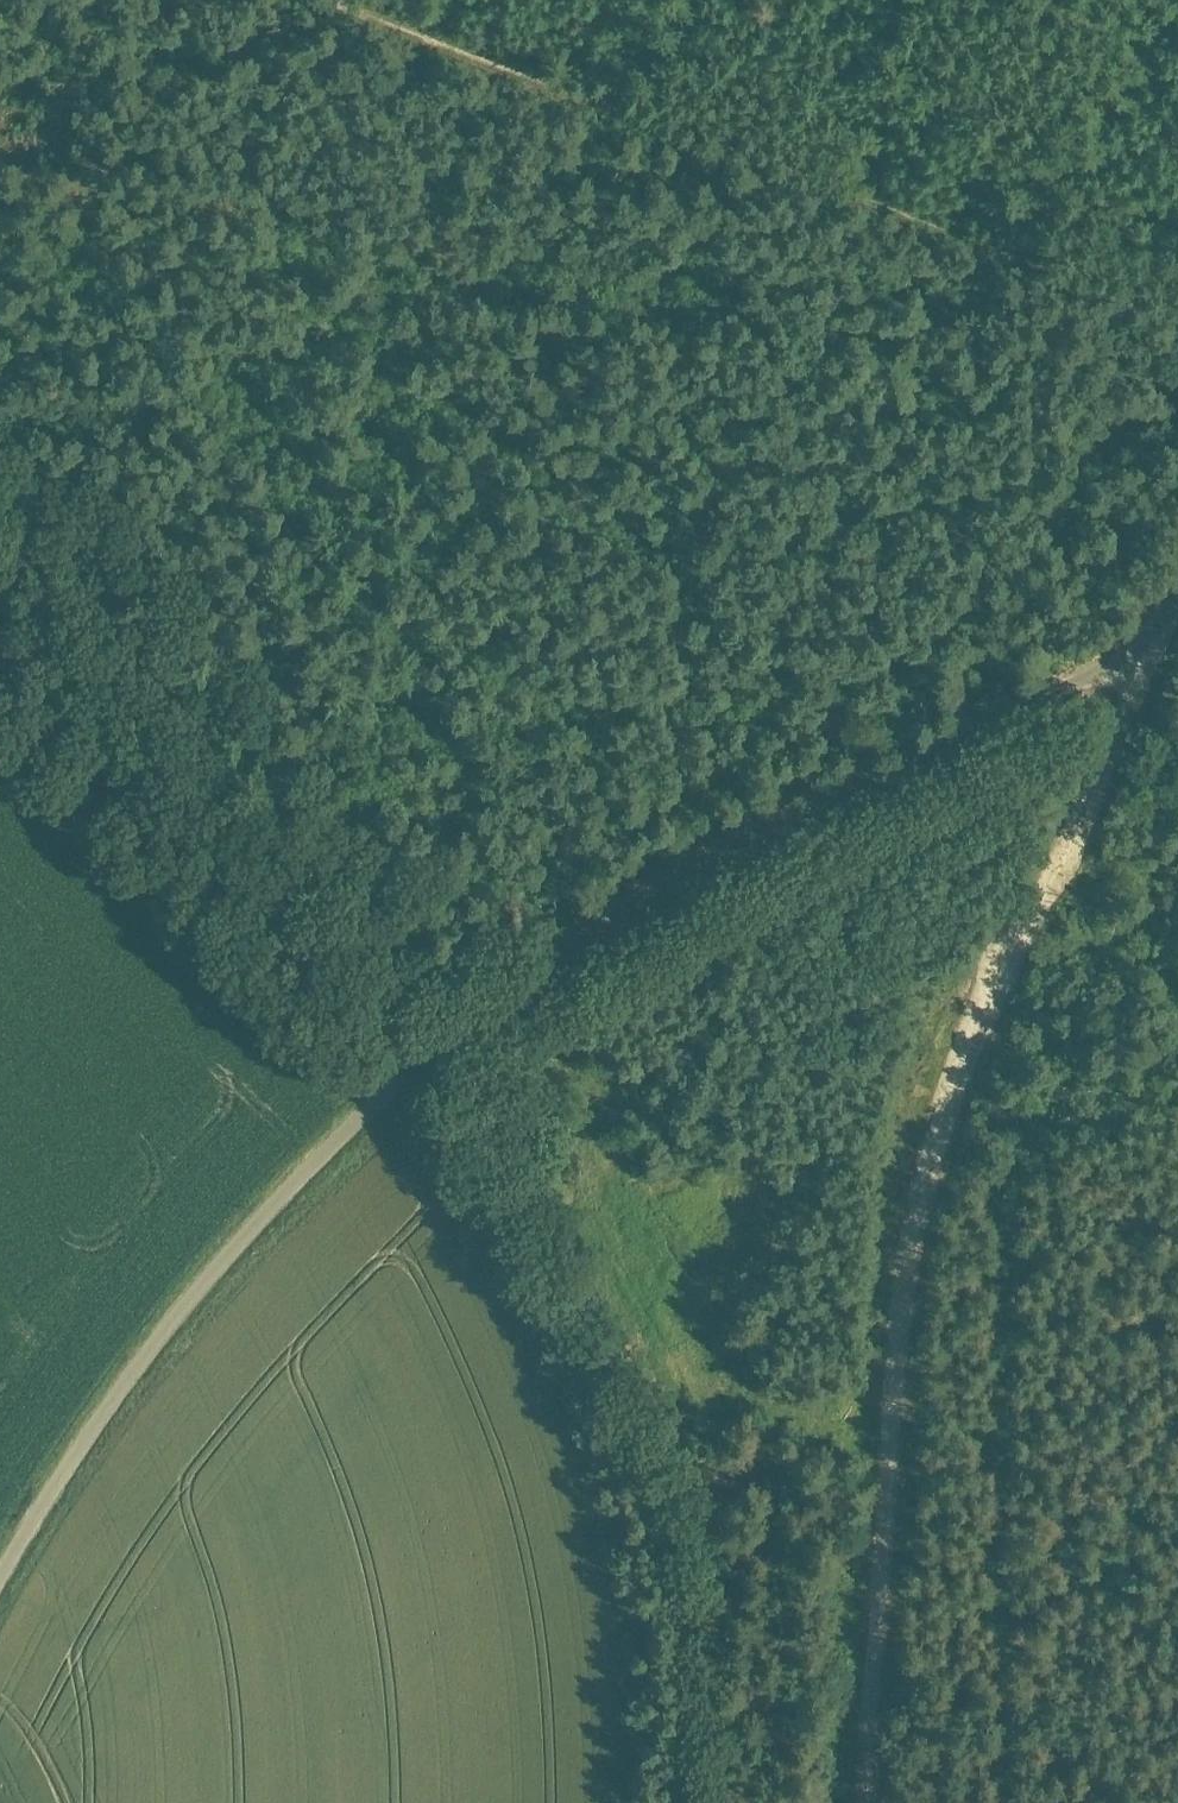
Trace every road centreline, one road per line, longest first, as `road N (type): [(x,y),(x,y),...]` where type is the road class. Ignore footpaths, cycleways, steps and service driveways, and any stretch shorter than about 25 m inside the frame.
road 1 (residential): [(0,1629),(230,1237),(576,913),(1157,634),(1177,585)]
road 2 (track): [(859,1802),(897,1253),(975,1011),(1157,634)]

